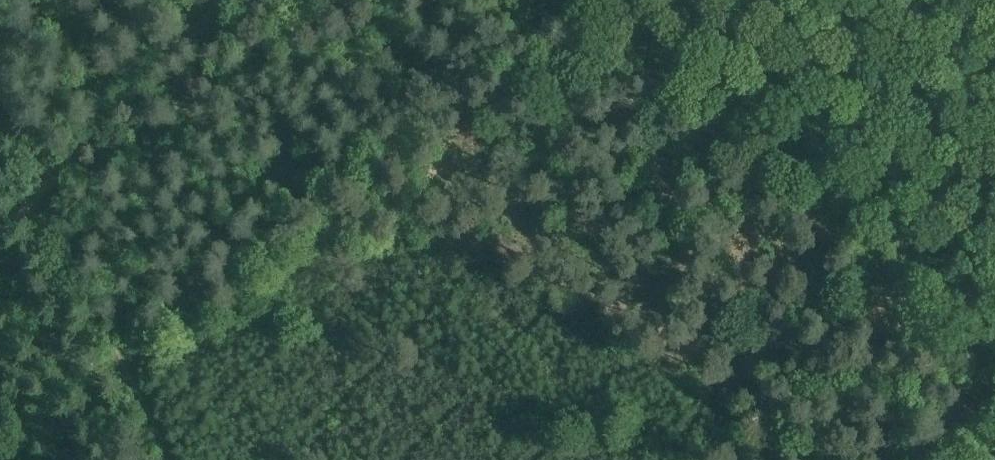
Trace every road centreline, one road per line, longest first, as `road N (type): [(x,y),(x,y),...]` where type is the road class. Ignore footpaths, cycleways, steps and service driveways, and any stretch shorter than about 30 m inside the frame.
road 1 (track): [(41,187),(199,25)]

